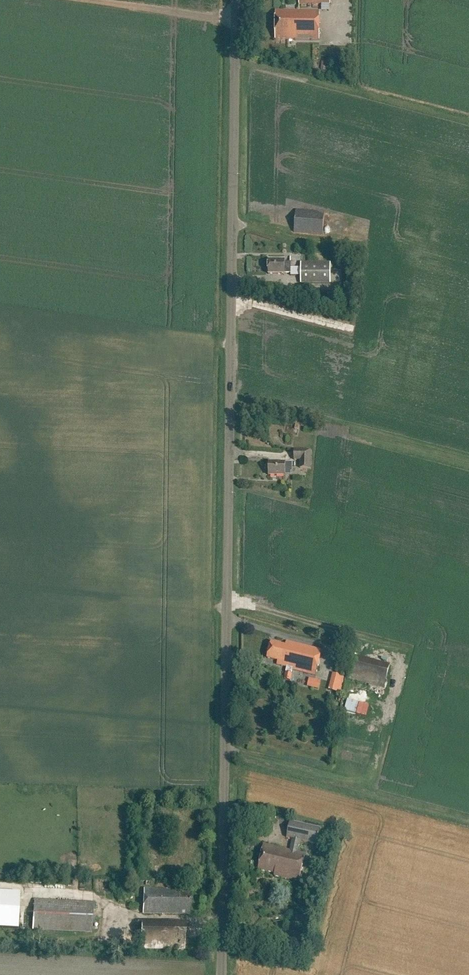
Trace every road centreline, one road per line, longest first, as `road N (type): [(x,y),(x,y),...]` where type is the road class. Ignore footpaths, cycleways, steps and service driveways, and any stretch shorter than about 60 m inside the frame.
road 1 (unclassified): [(222,974),(236,0)]
road 2 (track): [(236,21),(87,0)]

